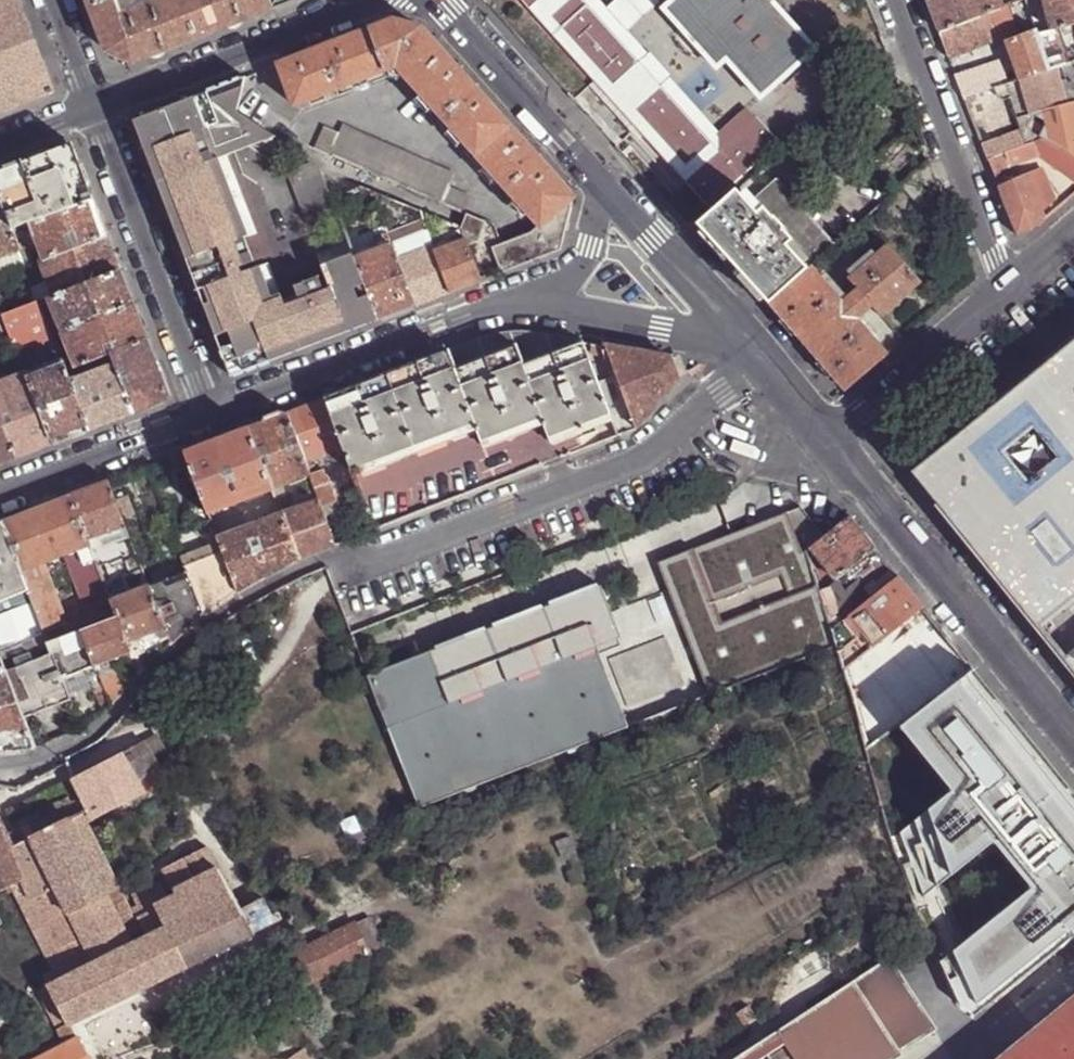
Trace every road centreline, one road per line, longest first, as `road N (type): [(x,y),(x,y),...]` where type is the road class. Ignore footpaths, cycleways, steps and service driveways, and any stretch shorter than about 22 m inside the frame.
road 1 (residential): [(326,561),(382,559),(635,456),(767,364)]
road 2 (residential): [(0,766),(41,758),(90,734),(210,624),(326,561)]
road 3 (residential): [(1073,741),(829,441)]
road 4 (residential): [(210,414),(95,108)]
road 5 (residential): [(210,414),(506,302)]
road 6 (residential): [(897,0),(1008,290)]
road 7 (residential): [(384,0),(95,108)]
road 8 (unclassified): [(601,184),(439,0)]
road 9 (residential): [(506,302),(744,338)]
road 10 (residential): [(829,441),(1008,290)]
road 11 (residential): [(0,495),(210,414)]
road 12 (unclassified): [(744,338),(601,184)]
road 13 (residential): [(506,302),(580,267),(601,184)]

